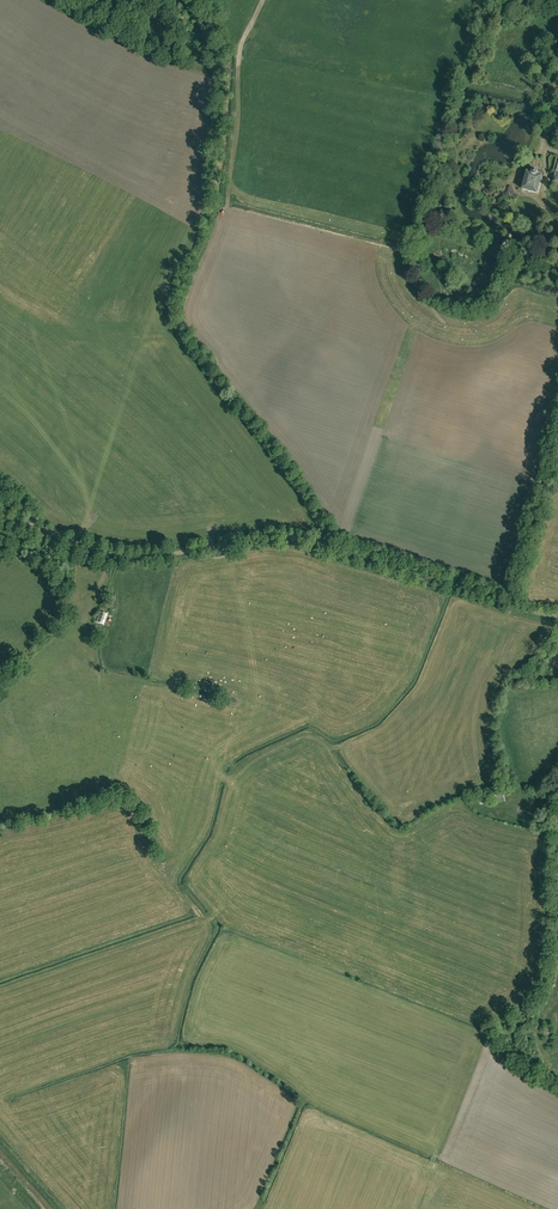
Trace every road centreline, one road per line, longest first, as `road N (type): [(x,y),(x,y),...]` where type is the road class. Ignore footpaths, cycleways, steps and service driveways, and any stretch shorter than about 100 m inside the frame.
road 1 (unclassified): [(557,615),(308,540),(270,537),(123,555),(0,520)]

